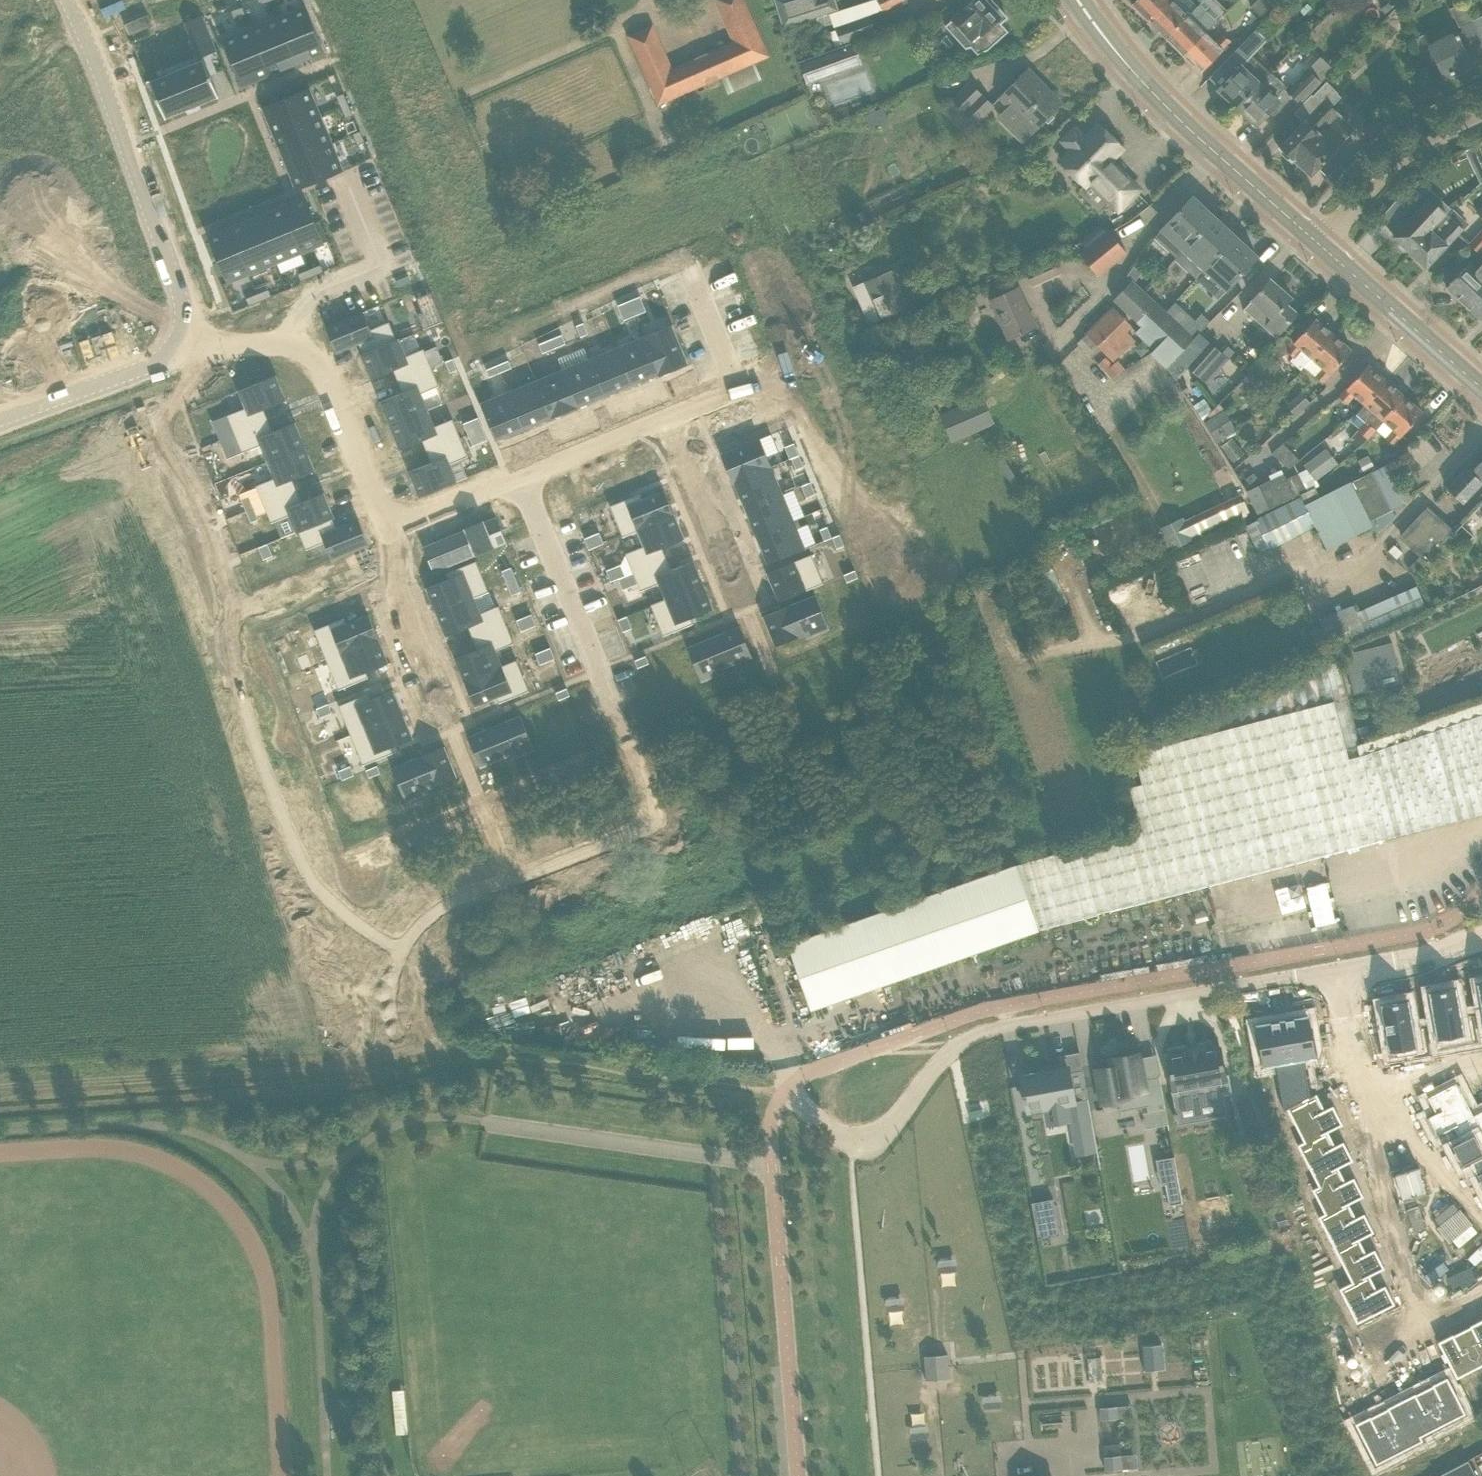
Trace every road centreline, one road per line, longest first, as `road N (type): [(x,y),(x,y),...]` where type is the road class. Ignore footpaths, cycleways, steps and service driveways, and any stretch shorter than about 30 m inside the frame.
road 1 (track): [(784,1092),(441,1050),(320,1067),(0,1081)]
road 2 (residential): [(736,389),(383,528),(318,360),(286,341),(181,341)]
road 3 (residential): [(1339,970),(993,1027),(938,1061),(885,1138),(870,1144),(835,1136),(784,1092)]
road 4 (residential): [(69,0),(181,300),(181,341)]
road 5 (tertiary): [(1322,246),(1207,145),(1077,0)]
road 6 (tertiary): [(1481,388),(1322,246)]
road 7 (residential): [(1322,246),(1375,178),(1417,145),(1481,115)]
road 8 (residential): [(1382,1125),(1373,1161),(1425,1320)]
road 9 (residential): [(181,341),(150,364),(0,422)]
road 10 (residential): [(1382,1125),(1359,1071),(1339,970)]
road 11 (residential): [(1481,944),(1339,970)]
road 12 (residential): [(1481,1225),(1417,1144),(1382,1125)]

